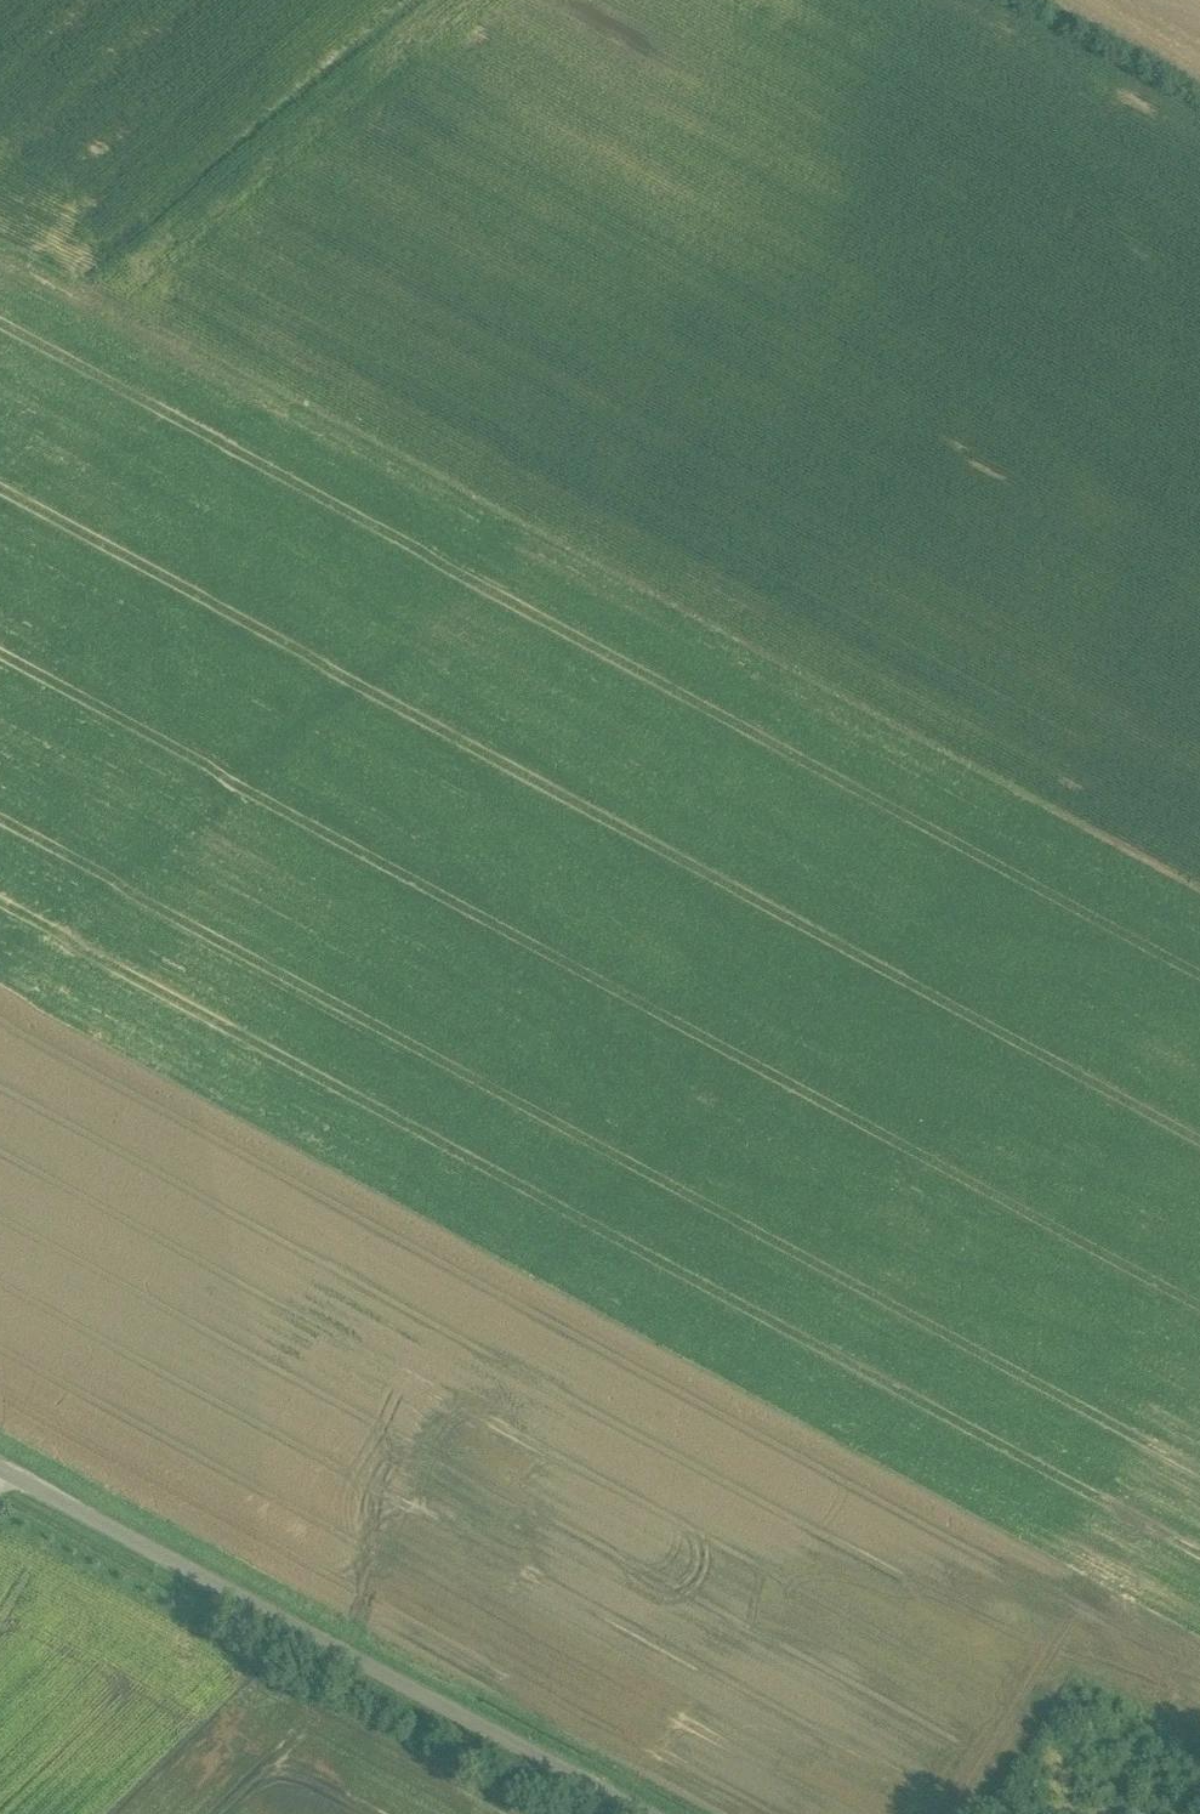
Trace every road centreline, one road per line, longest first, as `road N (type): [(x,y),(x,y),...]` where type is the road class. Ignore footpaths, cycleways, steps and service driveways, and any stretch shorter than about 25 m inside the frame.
road 1 (unclassified): [(630,1813),(0,1474)]

